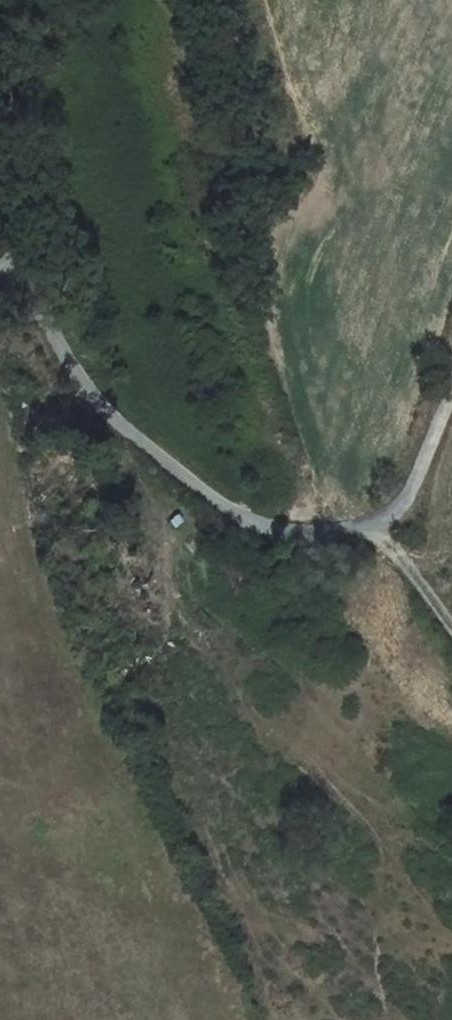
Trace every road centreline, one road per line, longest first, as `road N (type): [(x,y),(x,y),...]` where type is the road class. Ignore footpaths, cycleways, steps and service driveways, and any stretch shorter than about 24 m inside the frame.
road 1 (unclassified): [(0,268),(131,445),(246,523),(298,539),(361,531),(404,503),(451,363)]
road 2 (track): [(451,635),(394,560),(361,531)]

